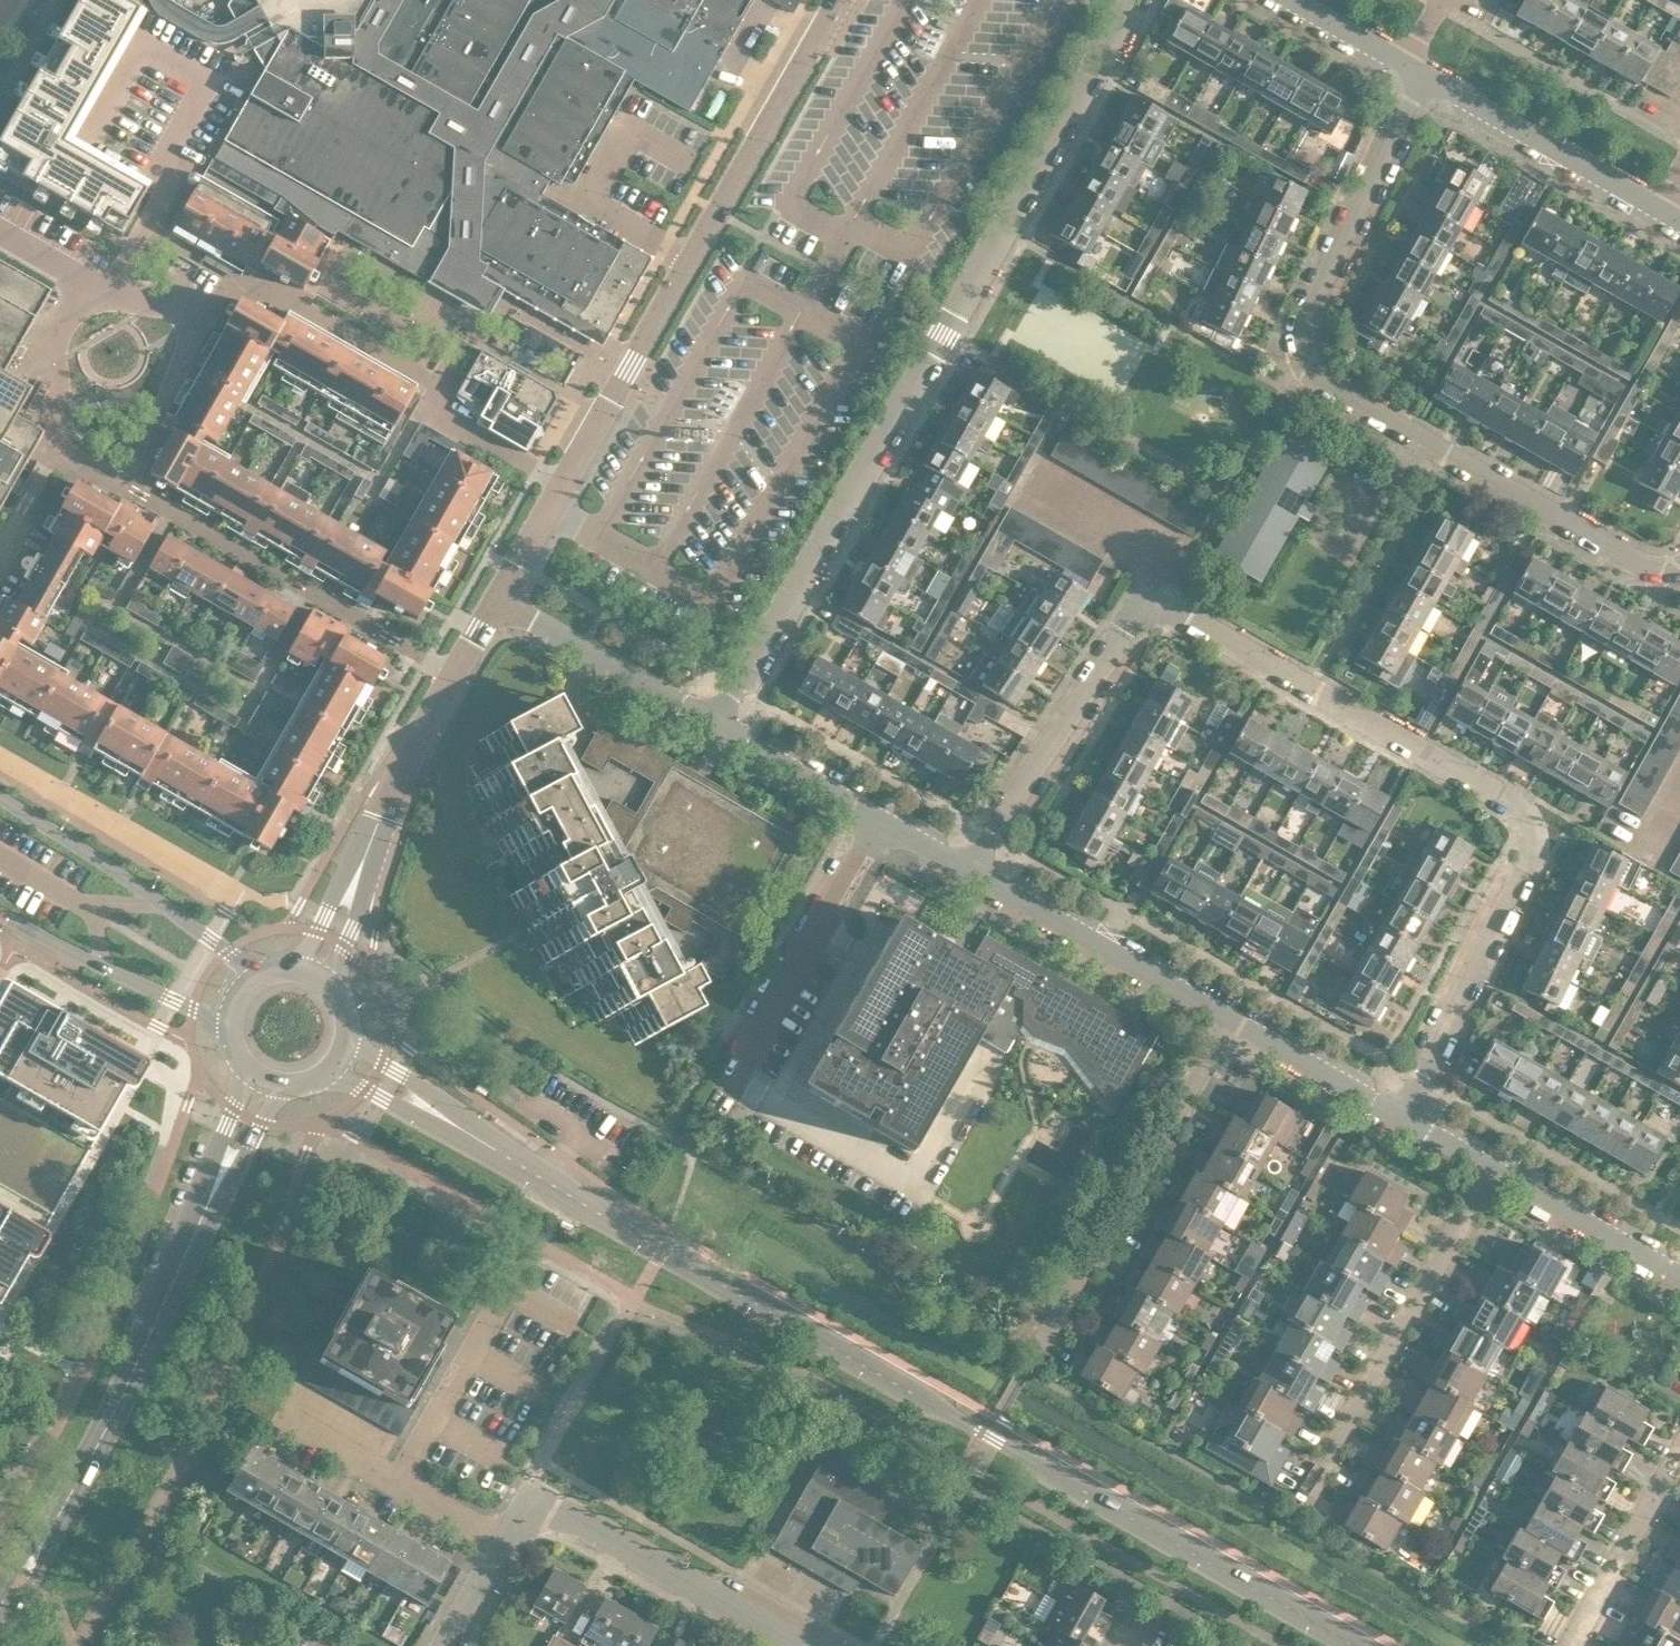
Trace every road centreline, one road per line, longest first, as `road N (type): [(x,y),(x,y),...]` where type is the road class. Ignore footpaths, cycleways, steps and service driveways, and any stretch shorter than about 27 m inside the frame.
road 1 (residential): [(1397,1114),(1534,845),(1518,808),(1166,601),(1138,600),(972,871)]
road 2 (tertiary): [(1351,1645),(542,1182)]
road 3 (residential): [(715,724),(1132,0)]
road 4 (residential): [(1679,567),(1651,565),(1552,513),(1300,361),(1294,335),(1422,75)]
road 5 (tertiary): [(0,1629),(105,1428),(263,1081)]
road 6 (tertiary): [(563,484),(840,0)]
road 7 (residential): [(919,1193),(735,1086),(887,822)]
road 8 (residential): [(55,440),(455,673)]
road 9 (residential): [(1033,1373),(1233,1020)]
road 10 (residential): [(1298,1524),(1492,1168)]
road 11 (tertiary): [(263,976),(0,801)]
road 12 (residential): [(794,1641),(528,1492)]
road 13 (residential): [(1233,1020),(972,871)]
road 14 (residential): [(1679,222),(1422,75)]
road 15 (tertiary): [(0,915),(230,1027)]
road 16 (residential): [(715,724),(497,599)]
road 17 (tertiary): [(542,1182),(341,1056)]
road 18 (residential): [(1572,1645),(1679,1451)]
road 19 (residential): [(401,1480),(510,1290)]
road 20 (residential): [(1679,1276),(1492,1168)]
road 21 (residential): [(78,400),(131,407),(168,368),(156,316),(118,296)]
road 22 (residential): [(887,822),(715,724)]
road 23 (residential): [(453,369),(431,410),(563,484)]
road 24 (residential): [(1397,1114),(1233,1020)]
road 25 (tertiary): [(374,839),(455,673)]
road 26 (tertiary): [(374,839),(315,976)]
road 27 (residential): [(118,296),(76,308),(56,337),(57,372),(78,400)]
road 28 (residential): [(1422,75),(1296,0)]
road 29 (residential): [(118,296),(0,229)]
road 30 (tertiary): [(497,599),(563,484)]
road 31 (residential): [(401,1480),(295,1418)]
road 32 (residential): [(447,1645),(504,1540)]

